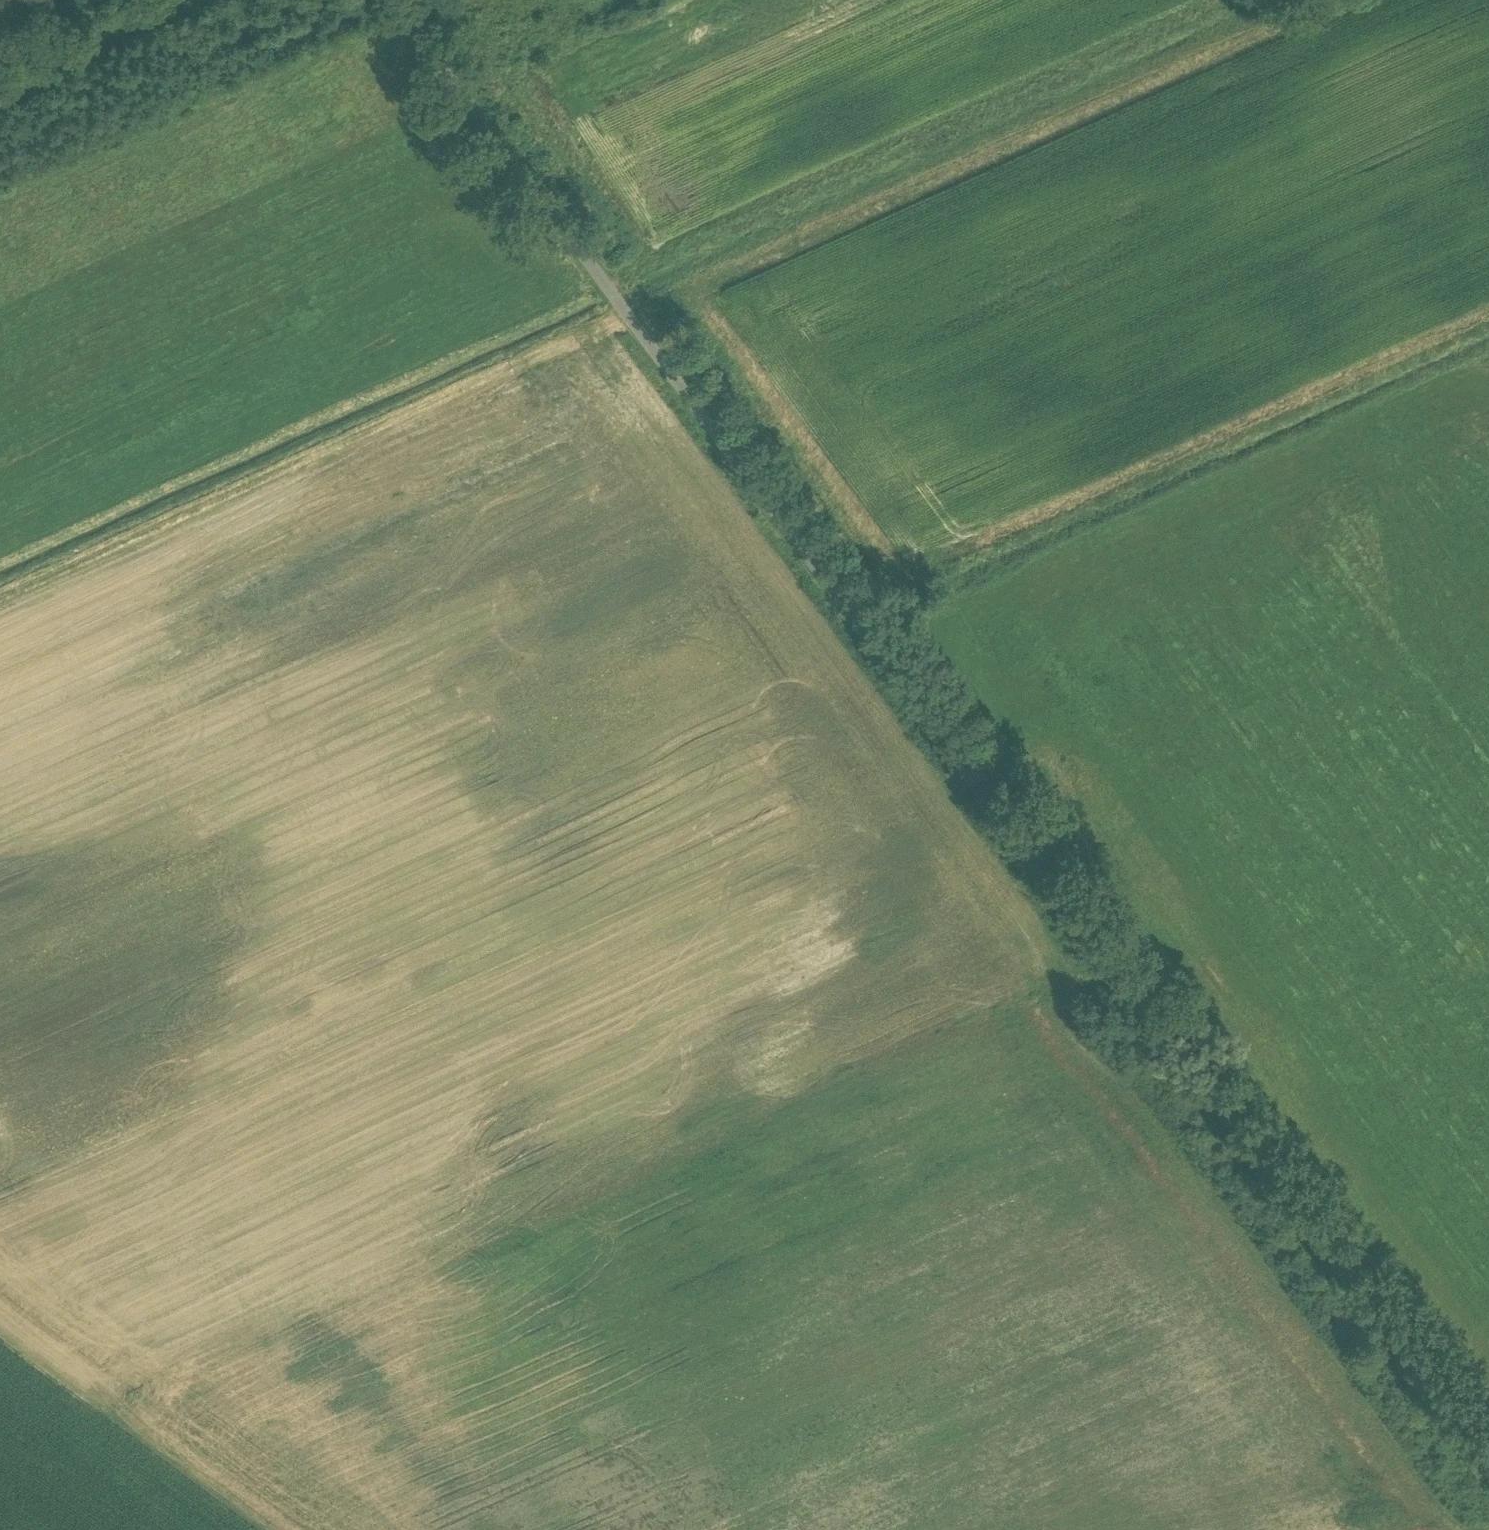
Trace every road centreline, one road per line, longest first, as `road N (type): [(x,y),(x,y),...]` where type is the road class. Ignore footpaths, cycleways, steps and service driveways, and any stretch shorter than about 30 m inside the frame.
road 1 (unclassified): [(396,0),(1488,1465)]
road 2 (unclassified): [(0,79),(177,0)]

